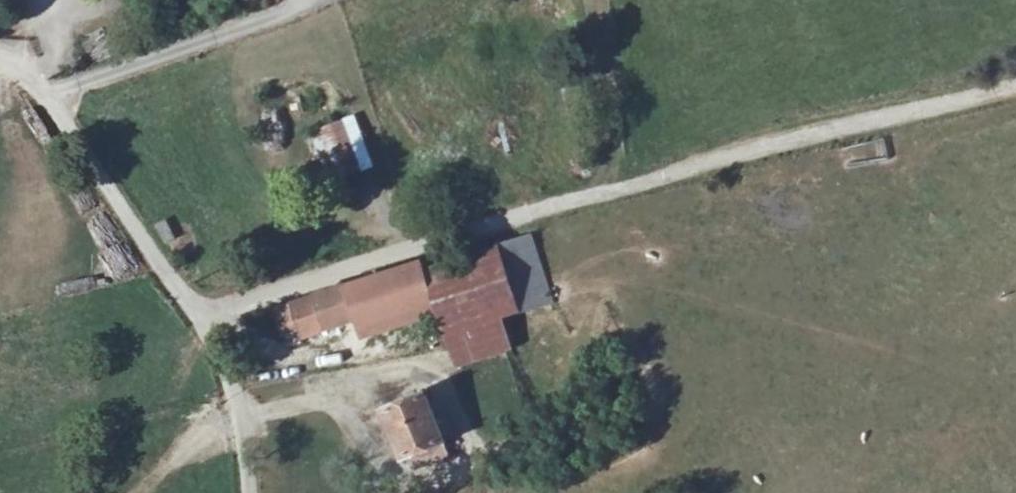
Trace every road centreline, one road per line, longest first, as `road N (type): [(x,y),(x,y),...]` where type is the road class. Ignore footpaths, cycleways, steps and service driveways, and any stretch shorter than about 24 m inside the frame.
road 1 (track): [(197,317),(803,140),(1015,94)]
road 2 (unclassified): [(0,61),(50,99),(197,317),(236,396),(252,492)]

